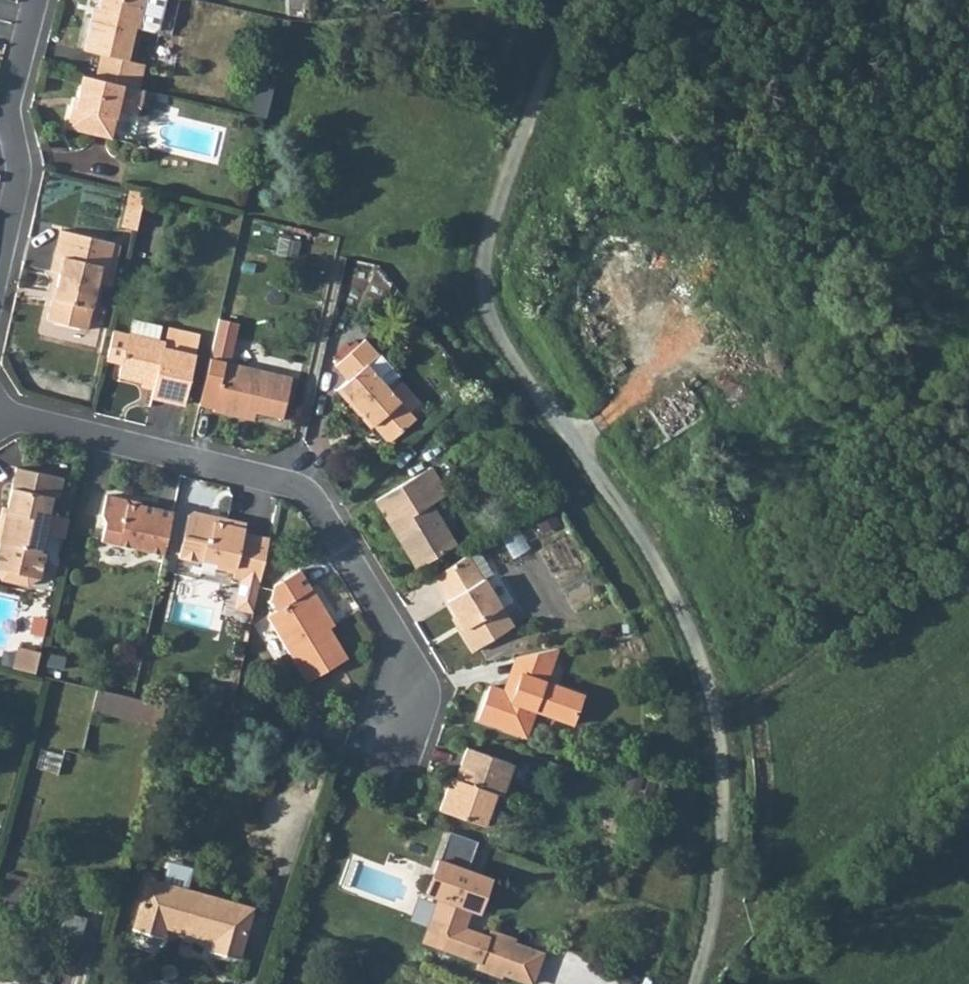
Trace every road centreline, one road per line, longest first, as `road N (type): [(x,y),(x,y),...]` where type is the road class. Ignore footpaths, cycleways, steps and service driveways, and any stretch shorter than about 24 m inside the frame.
road 1 (track): [(697,983),(719,883),(719,763),(706,683),(682,610),(499,337),(485,298),(484,262),(566,0)]
road 2 (residential): [(0,413),(298,484),(406,644),(410,693),(394,731)]
road 3 (residential): [(0,265),(18,177),(7,107),(35,0)]

